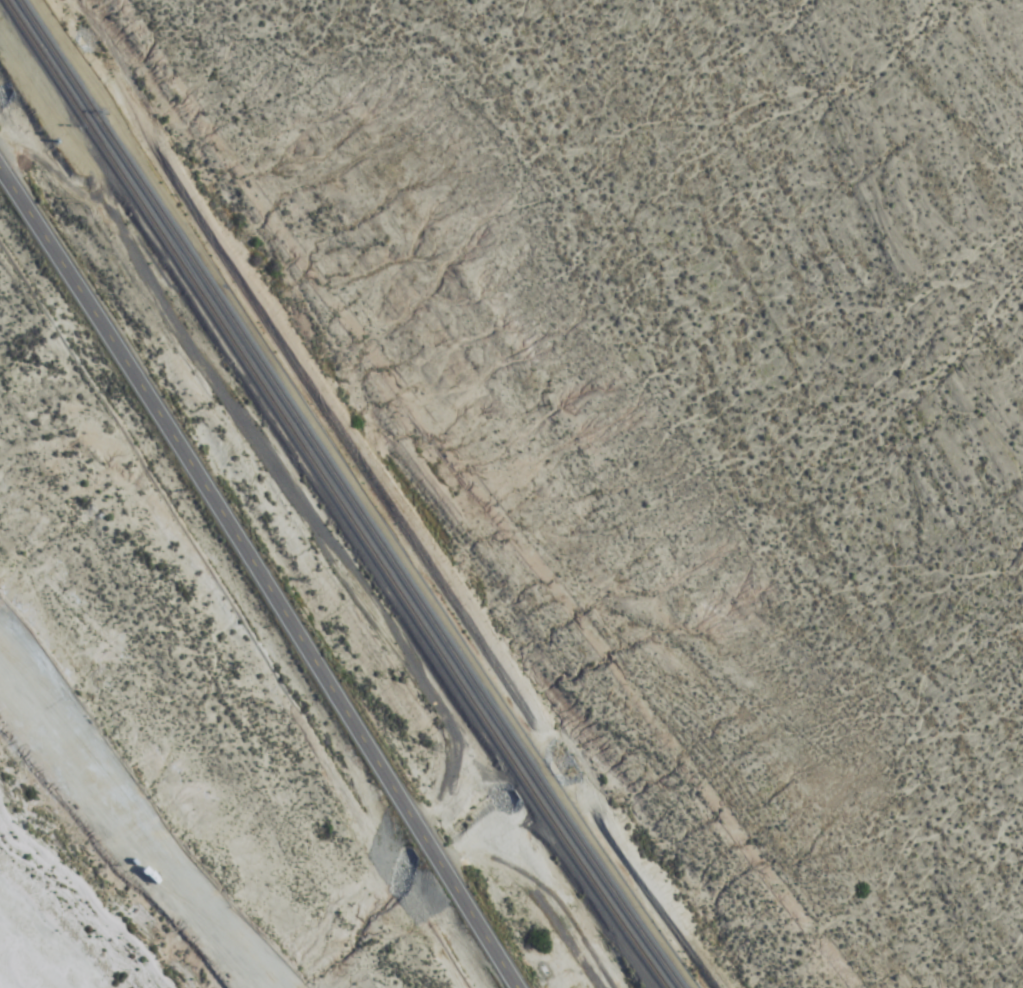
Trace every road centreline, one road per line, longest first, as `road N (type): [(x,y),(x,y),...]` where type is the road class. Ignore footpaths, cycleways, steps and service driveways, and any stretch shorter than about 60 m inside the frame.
road 1 (secondary): [(0,176),(517,987)]
road 2 (residential): [(270,987),(0,681)]

